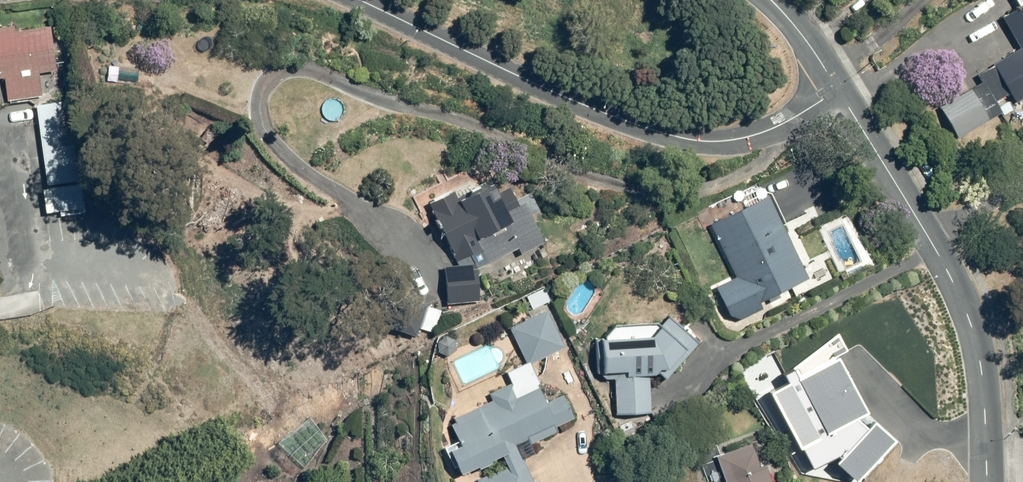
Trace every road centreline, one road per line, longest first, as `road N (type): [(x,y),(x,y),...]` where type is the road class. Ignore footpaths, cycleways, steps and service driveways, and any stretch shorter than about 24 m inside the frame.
road 1 (residential): [(360,0),(603,112),(681,137),(736,140),(765,132),(839,89)]
road 2 (residential): [(839,89),(973,322),(987,481)]

